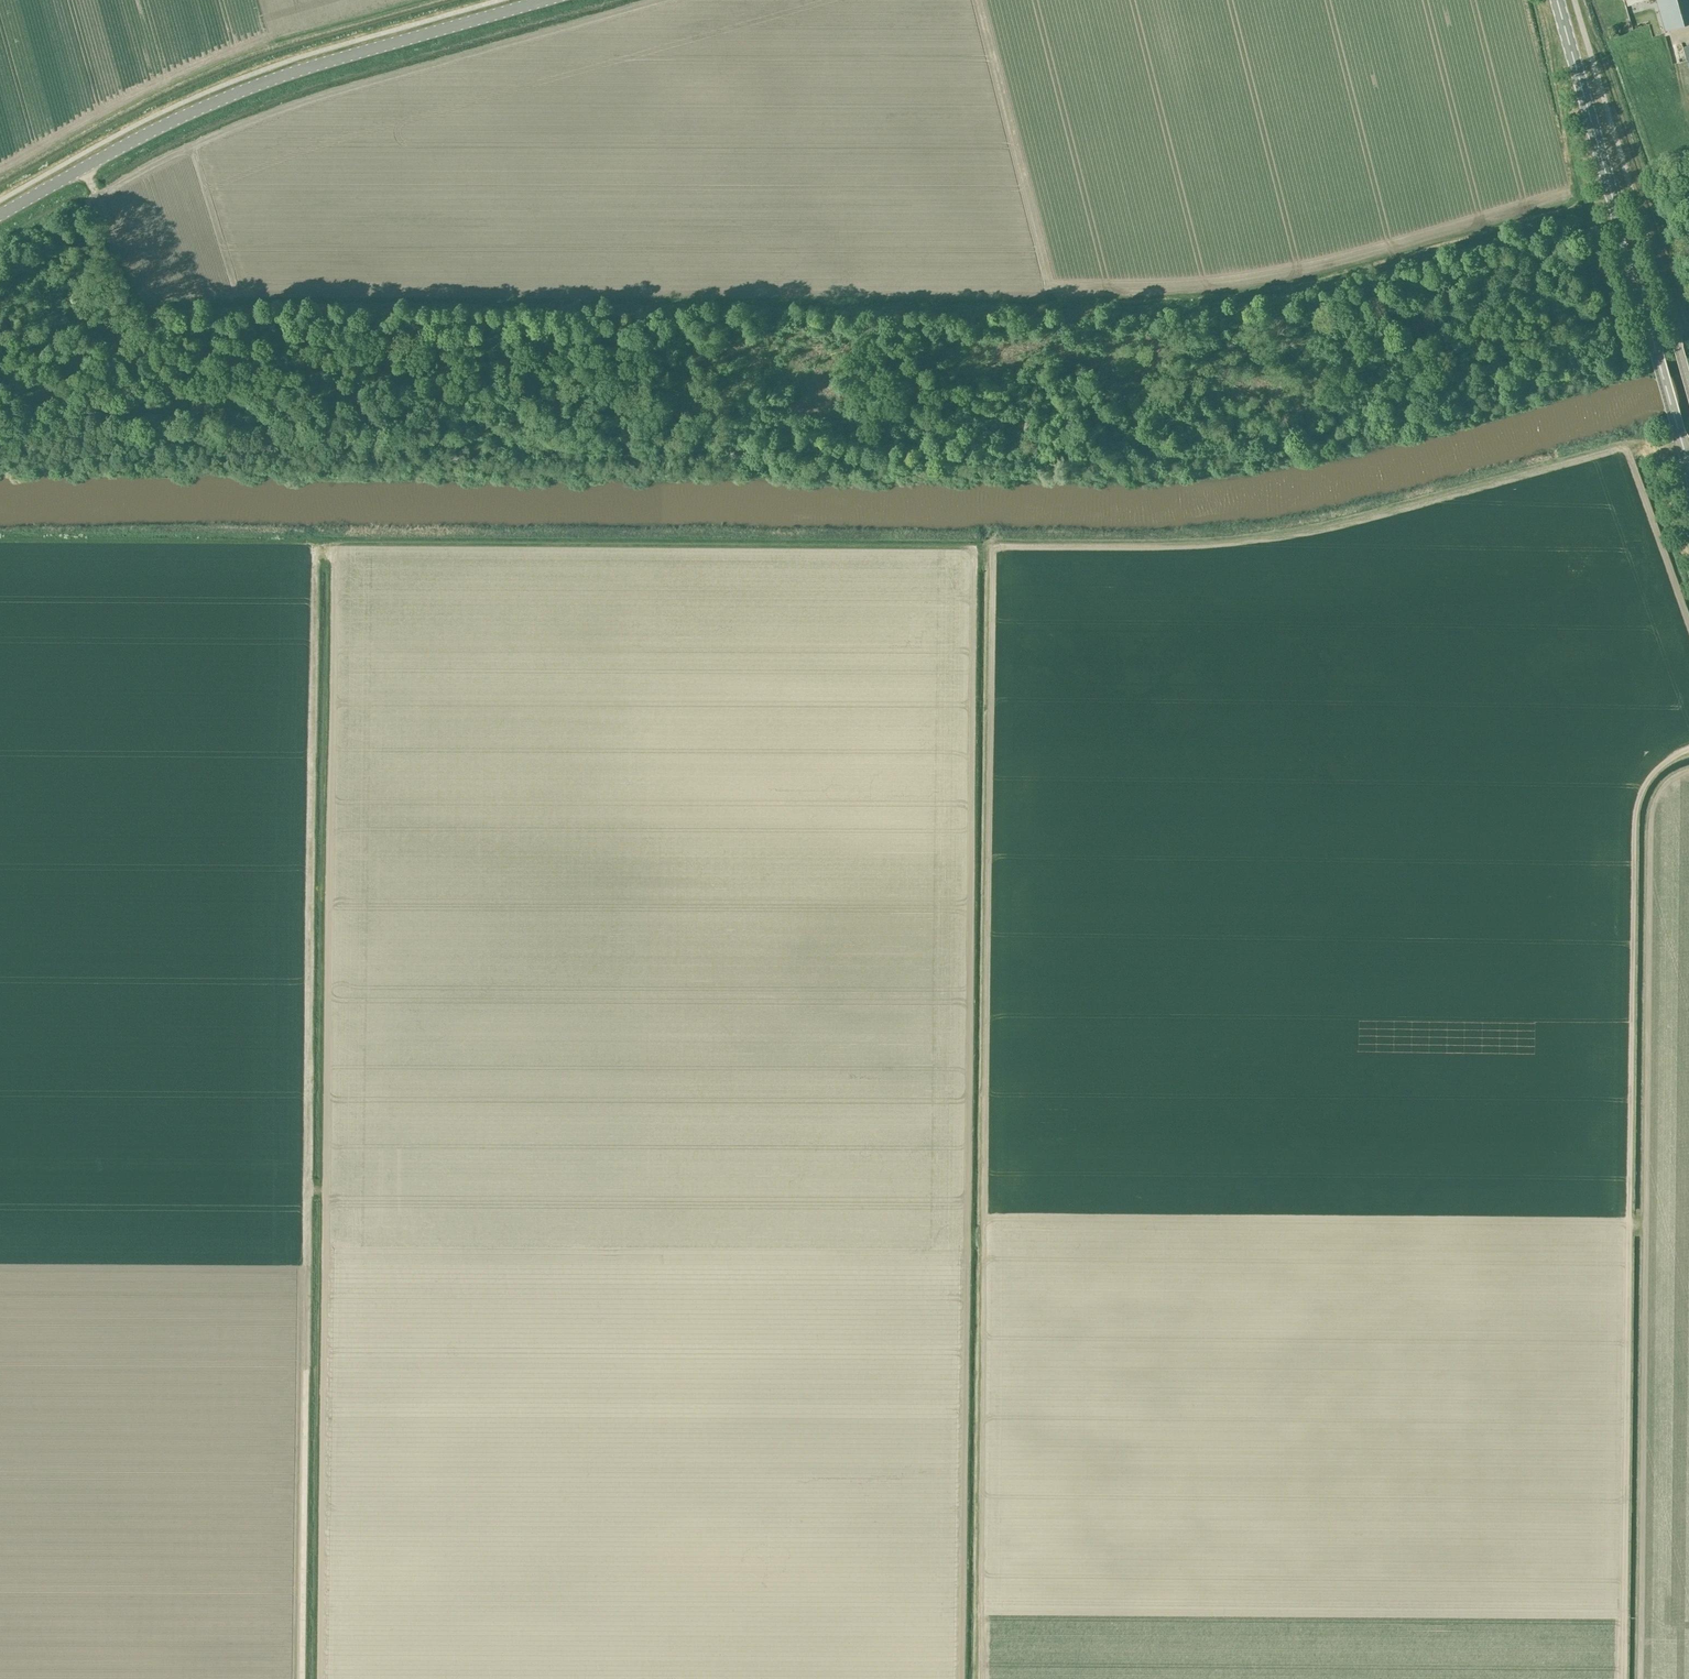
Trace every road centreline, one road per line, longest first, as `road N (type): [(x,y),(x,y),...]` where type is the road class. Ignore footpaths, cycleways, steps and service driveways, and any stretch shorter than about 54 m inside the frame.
road 1 (track): [(0,399),(212,370),(622,355),(957,454),(1234,453),(1293,427),(1586,220)]
road 2 (tertiary): [(0,215),(167,123),(250,88),(545,0)]
road 3 (secondary): [(1688,469),(1557,0)]
road 4 (track): [(1579,0),(1688,306)]
road 5 (track): [(1586,220),(1541,0)]
road 6 (track): [(1586,220),(1618,356)]

